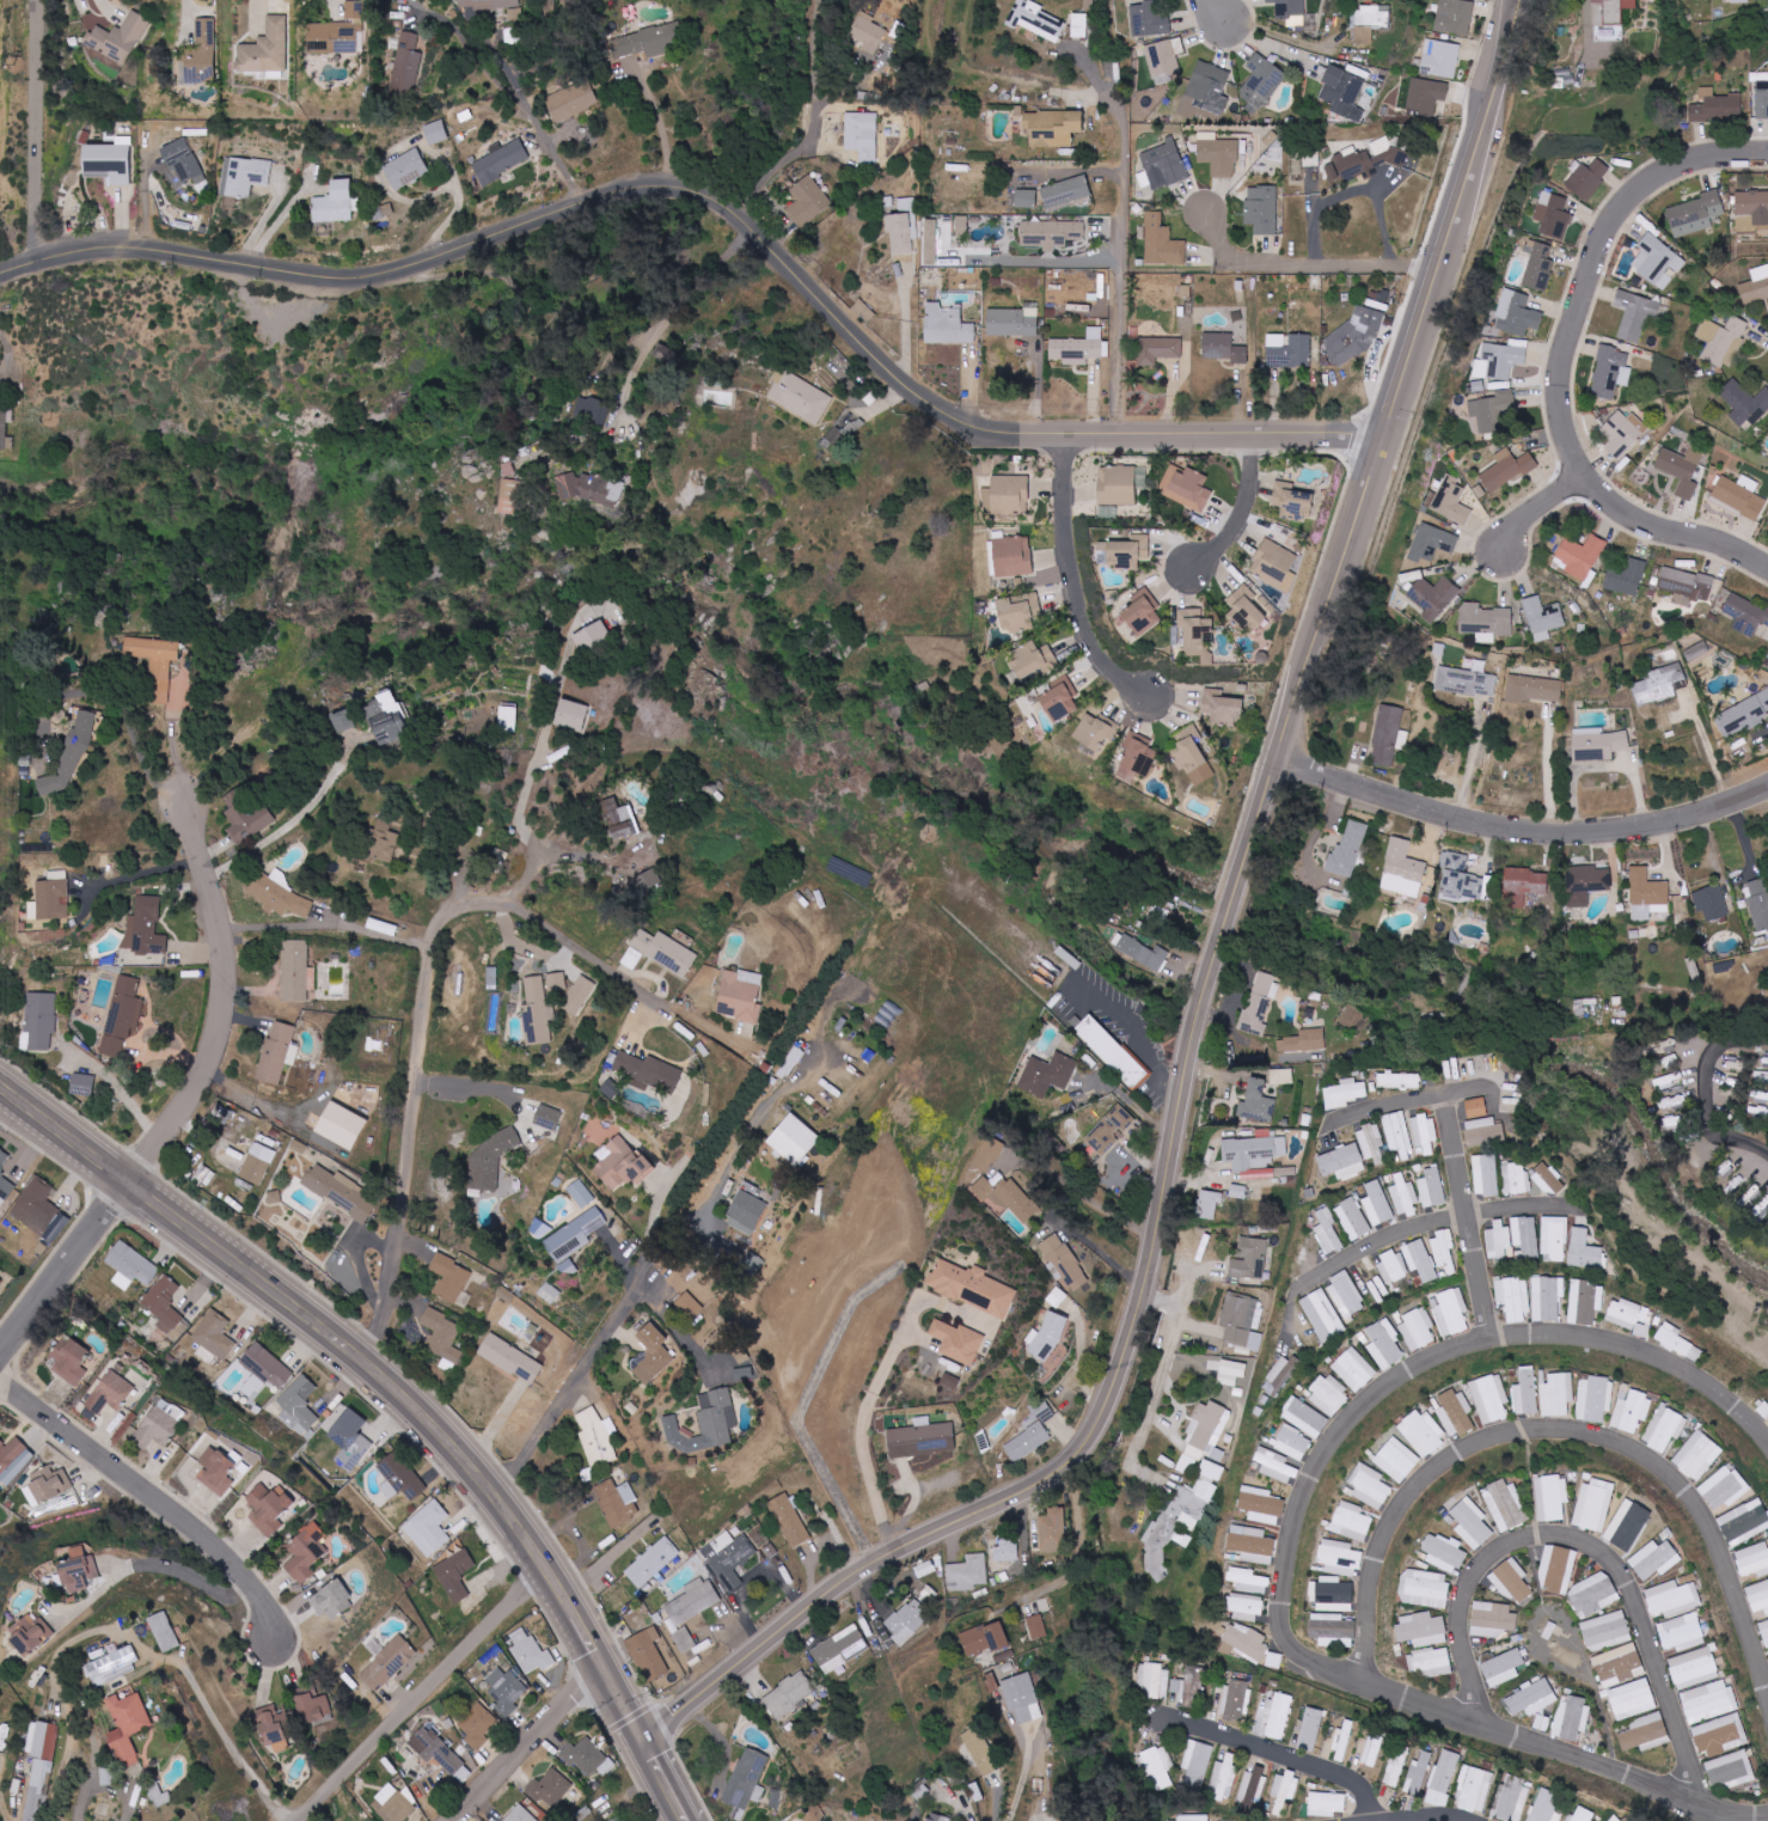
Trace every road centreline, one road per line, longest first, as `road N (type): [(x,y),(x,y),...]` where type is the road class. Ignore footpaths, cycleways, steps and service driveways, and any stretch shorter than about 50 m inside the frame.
road 1 (residential): [(0,276),(110,245),(373,276),(635,183),(685,184),(755,231),(905,405),(950,433),(1388,441)]
road 2 (residential): [(1138,1277),(1185,1064),(1446,262),(1522,0)]
road 3 (secondary): [(689,1820),(545,1566),(440,1430),(362,1358),(0,1091)]
road 4 (residential): [(1767,1445),(1708,1387),(1663,1361),(1605,1344),(1494,1344),(1417,1373),(1352,1424),(1323,1461),(1299,1522),(1280,1612),(1287,1640),(1308,1660)]
road 5 (residential): [(1369,1682),(1372,1606),(1385,1553),(1413,1502),(1481,1443),(1570,1429),(1634,1450),(1691,1497),(1724,1558),(1767,1701)]
road 6 (residential): [(644,1743),(870,1566),(1084,1472),(1138,1277)]
road 7 (residential): [(1486,1724),(1462,1632),(1470,1590),(1501,1553),(1530,1540),(1562,1538),(1595,1548),(1638,1597),(1695,1801)]
road 8 (residential): [(1285,760),(1486,827),(1582,836),(1646,830),(1767,791)]
road 9 (residential): [(1767,1815),(1695,1801),(1308,1660)]
road 10 (residential): [(1587,478),(1565,421),(1562,366),(1609,233),(1635,200),(1671,175),(1711,160),(1767,157)]
road 11 (residential): [(124,1186),(196,1087),(222,1013),(221,936),(186,800)]
road 12 (residential): [(273,1640),(258,1594),(226,1553),(0,1382)]
road 13 (residential): [(297,1820),(545,1566)]
road 14 (residential): [(1151,697),(1111,670),(1084,623),(1067,543),(1067,439)]
road 15 (residential): [(1311,1288),(1397,1238),(1470,1215),(1574,1209)]
road 16 (residential): [(1446,262),(1229,261),(1209,209)]
road 17 (residential): [(39,261),(38,0)]
road 18 (residential): [(1494,1344),(1450,1098)]
road 19 (residential): [(1377,1820),(1376,1805),(1356,1780),(1163,1719)]
road 20 (residential): [(452,1820),(601,1667)]
road 21 (residential): [(0,1350),(124,1186)]
road 22 (residential): [(1767,564),(1617,509),(1587,478)]
road 23 (track): [(0,56),(7,178),(36,218)]
road 24 (residential): [(1197,569),(1236,531),(1252,500),(1255,439)]

